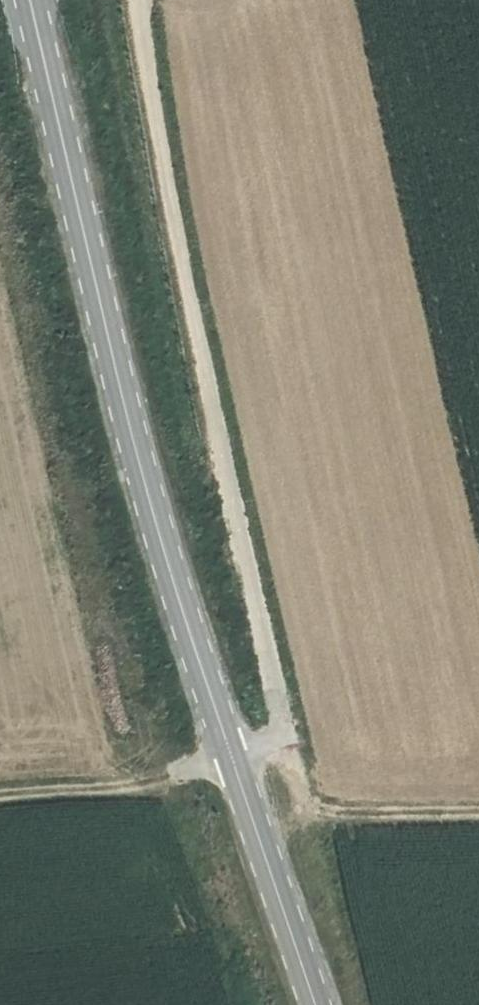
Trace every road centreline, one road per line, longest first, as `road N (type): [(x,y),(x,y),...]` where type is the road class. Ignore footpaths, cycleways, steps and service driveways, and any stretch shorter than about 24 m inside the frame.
road 1 (tertiary): [(34,0),(156,516),(316,1004)]
road 2 (track): [(174,0),(146,16),(157,122),(251,584),(304,798),(326,807),(478,807)]
road 3 (track): [(0,799),(236,761),(283,734)]

